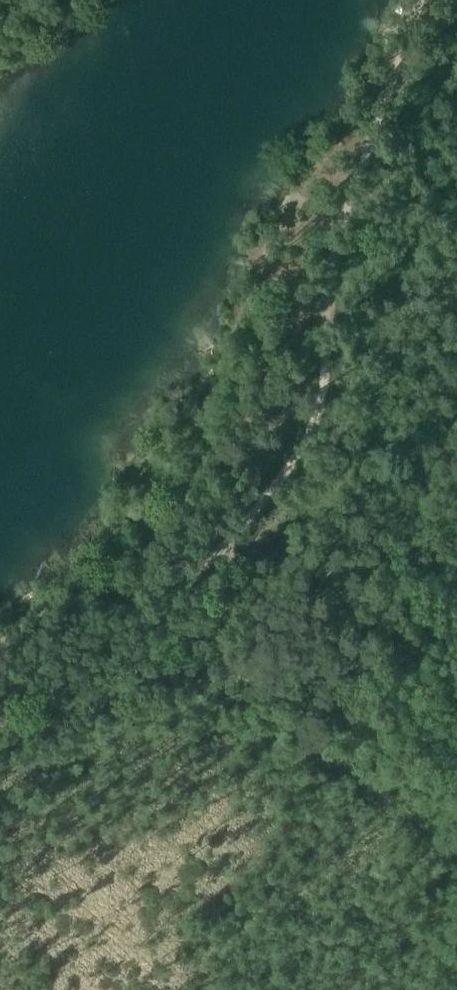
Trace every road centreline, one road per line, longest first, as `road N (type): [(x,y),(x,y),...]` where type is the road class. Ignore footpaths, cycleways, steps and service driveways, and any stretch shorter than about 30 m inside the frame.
road 1 (track): [(424,0),(376,124),(313,449),(226,555)]
road 2 (track): [(226,555),(191,592),(75,610),(0,647)]

